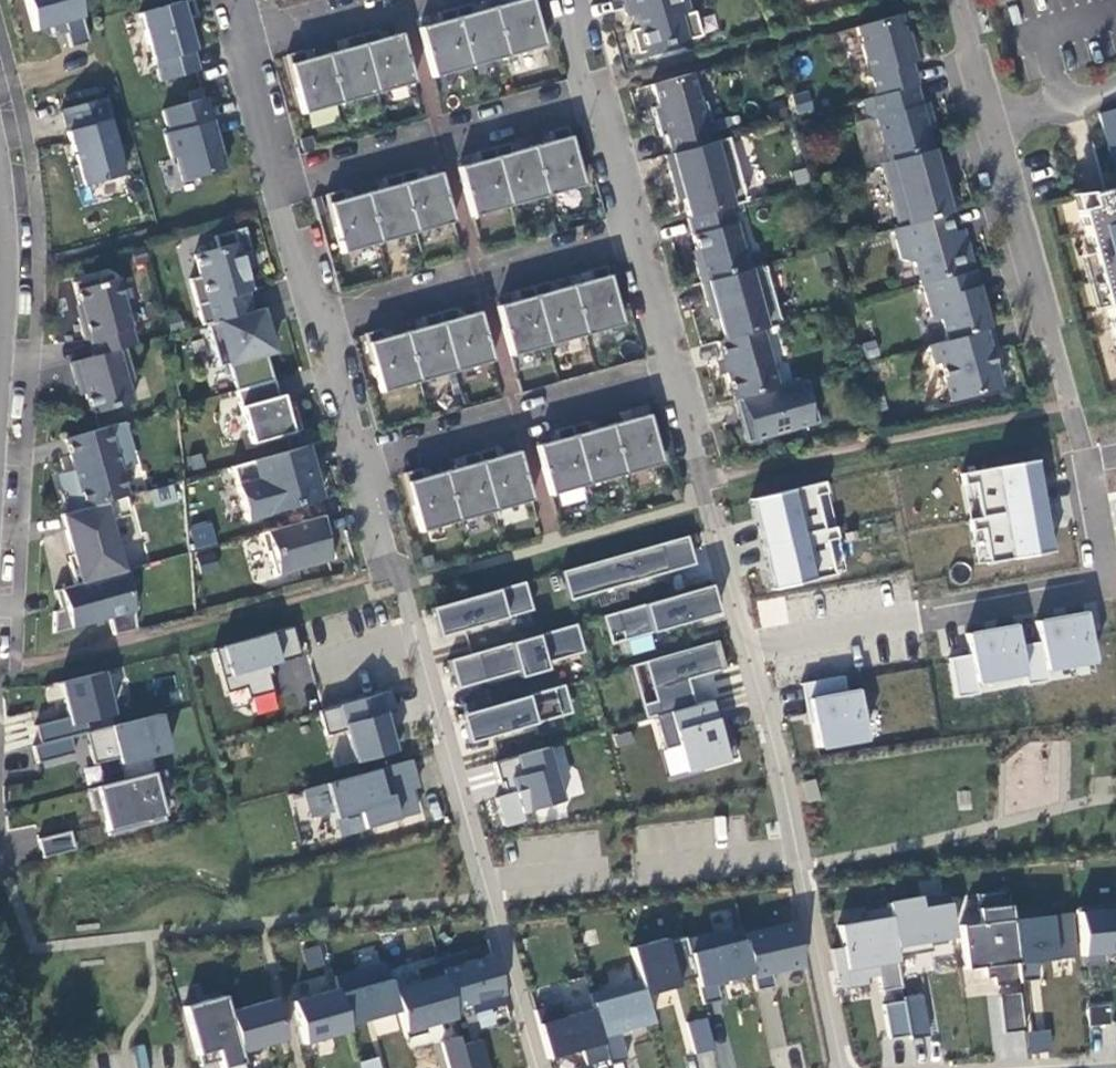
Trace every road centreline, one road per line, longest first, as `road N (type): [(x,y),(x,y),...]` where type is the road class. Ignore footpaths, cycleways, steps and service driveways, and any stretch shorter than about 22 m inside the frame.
road 1 (residential): [(360,457),(539,1067)]
road 2 (residential): [(749,652),(1108,584),(1071,410)]
road 3 (residential): [(749,652),(843,1067)]
road 4 (residential): [(990,126),(1071,410)]
road 5 (residential): [(672,367),(749,652)]
road 6 (residential): [(473,279),(322,325)]
road 7 (residential): [(281,177),(322,325)]
road 8 (unclassified): [(525,410),(672,367)]
road 9 (unclassified): [(243,43),(391,6)]
road 10 (unclassified): [(491,277),(638,237)]
road 11 (unclassified): [(360,457),(503,415)]
road 12 (unclassified): [(453,135),(596,95)]
road 13 (residential): [(596,95),(638,237)]
road 14 (unclassified): [(281,177),(422,138)]
road 15 (residential): [(243,43),(281,177)]
road 16 (residential): [(322,325),(360,457)]
road 17 (residential): [(638,237),(672,367)]
road 18 (residential): [(990,126),(1115,84)]
road 19 (residential): [(956,0),(990,126)]

